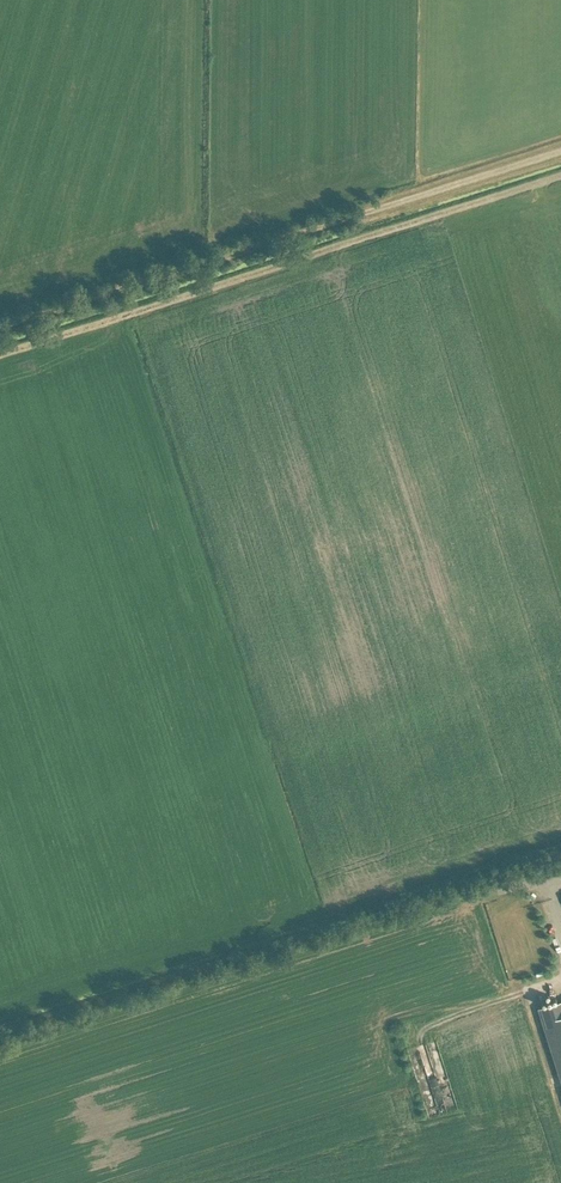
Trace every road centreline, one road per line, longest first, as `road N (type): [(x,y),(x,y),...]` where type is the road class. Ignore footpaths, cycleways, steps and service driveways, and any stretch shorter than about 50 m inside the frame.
road 1 (track): [(560,155),(0,332)]

